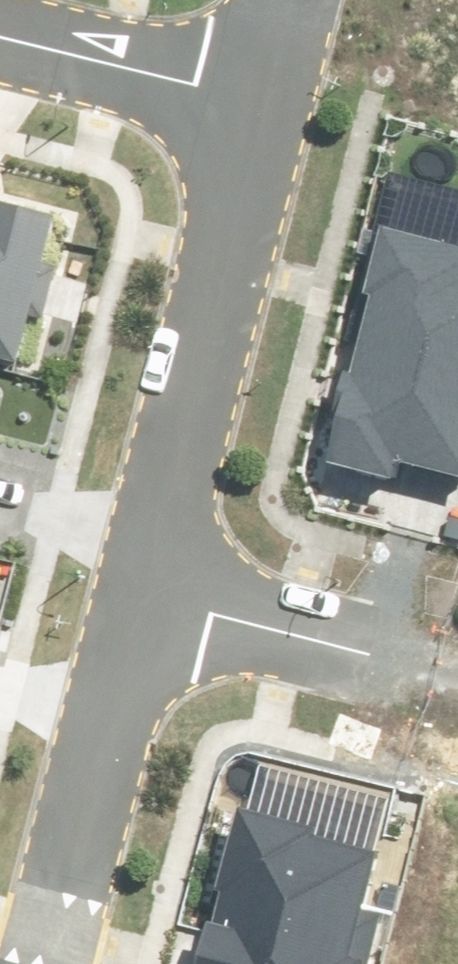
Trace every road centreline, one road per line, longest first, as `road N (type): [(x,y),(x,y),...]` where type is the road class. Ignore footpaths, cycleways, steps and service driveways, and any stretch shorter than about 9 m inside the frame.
road 1 (residential): [(138,587),(269,103)]
road 2 (residential): [(39,963),(138,587)]
road 3 (residential): [(138,587),(457,680)]
road 4 (residential): [(269,103),(0,38)]

